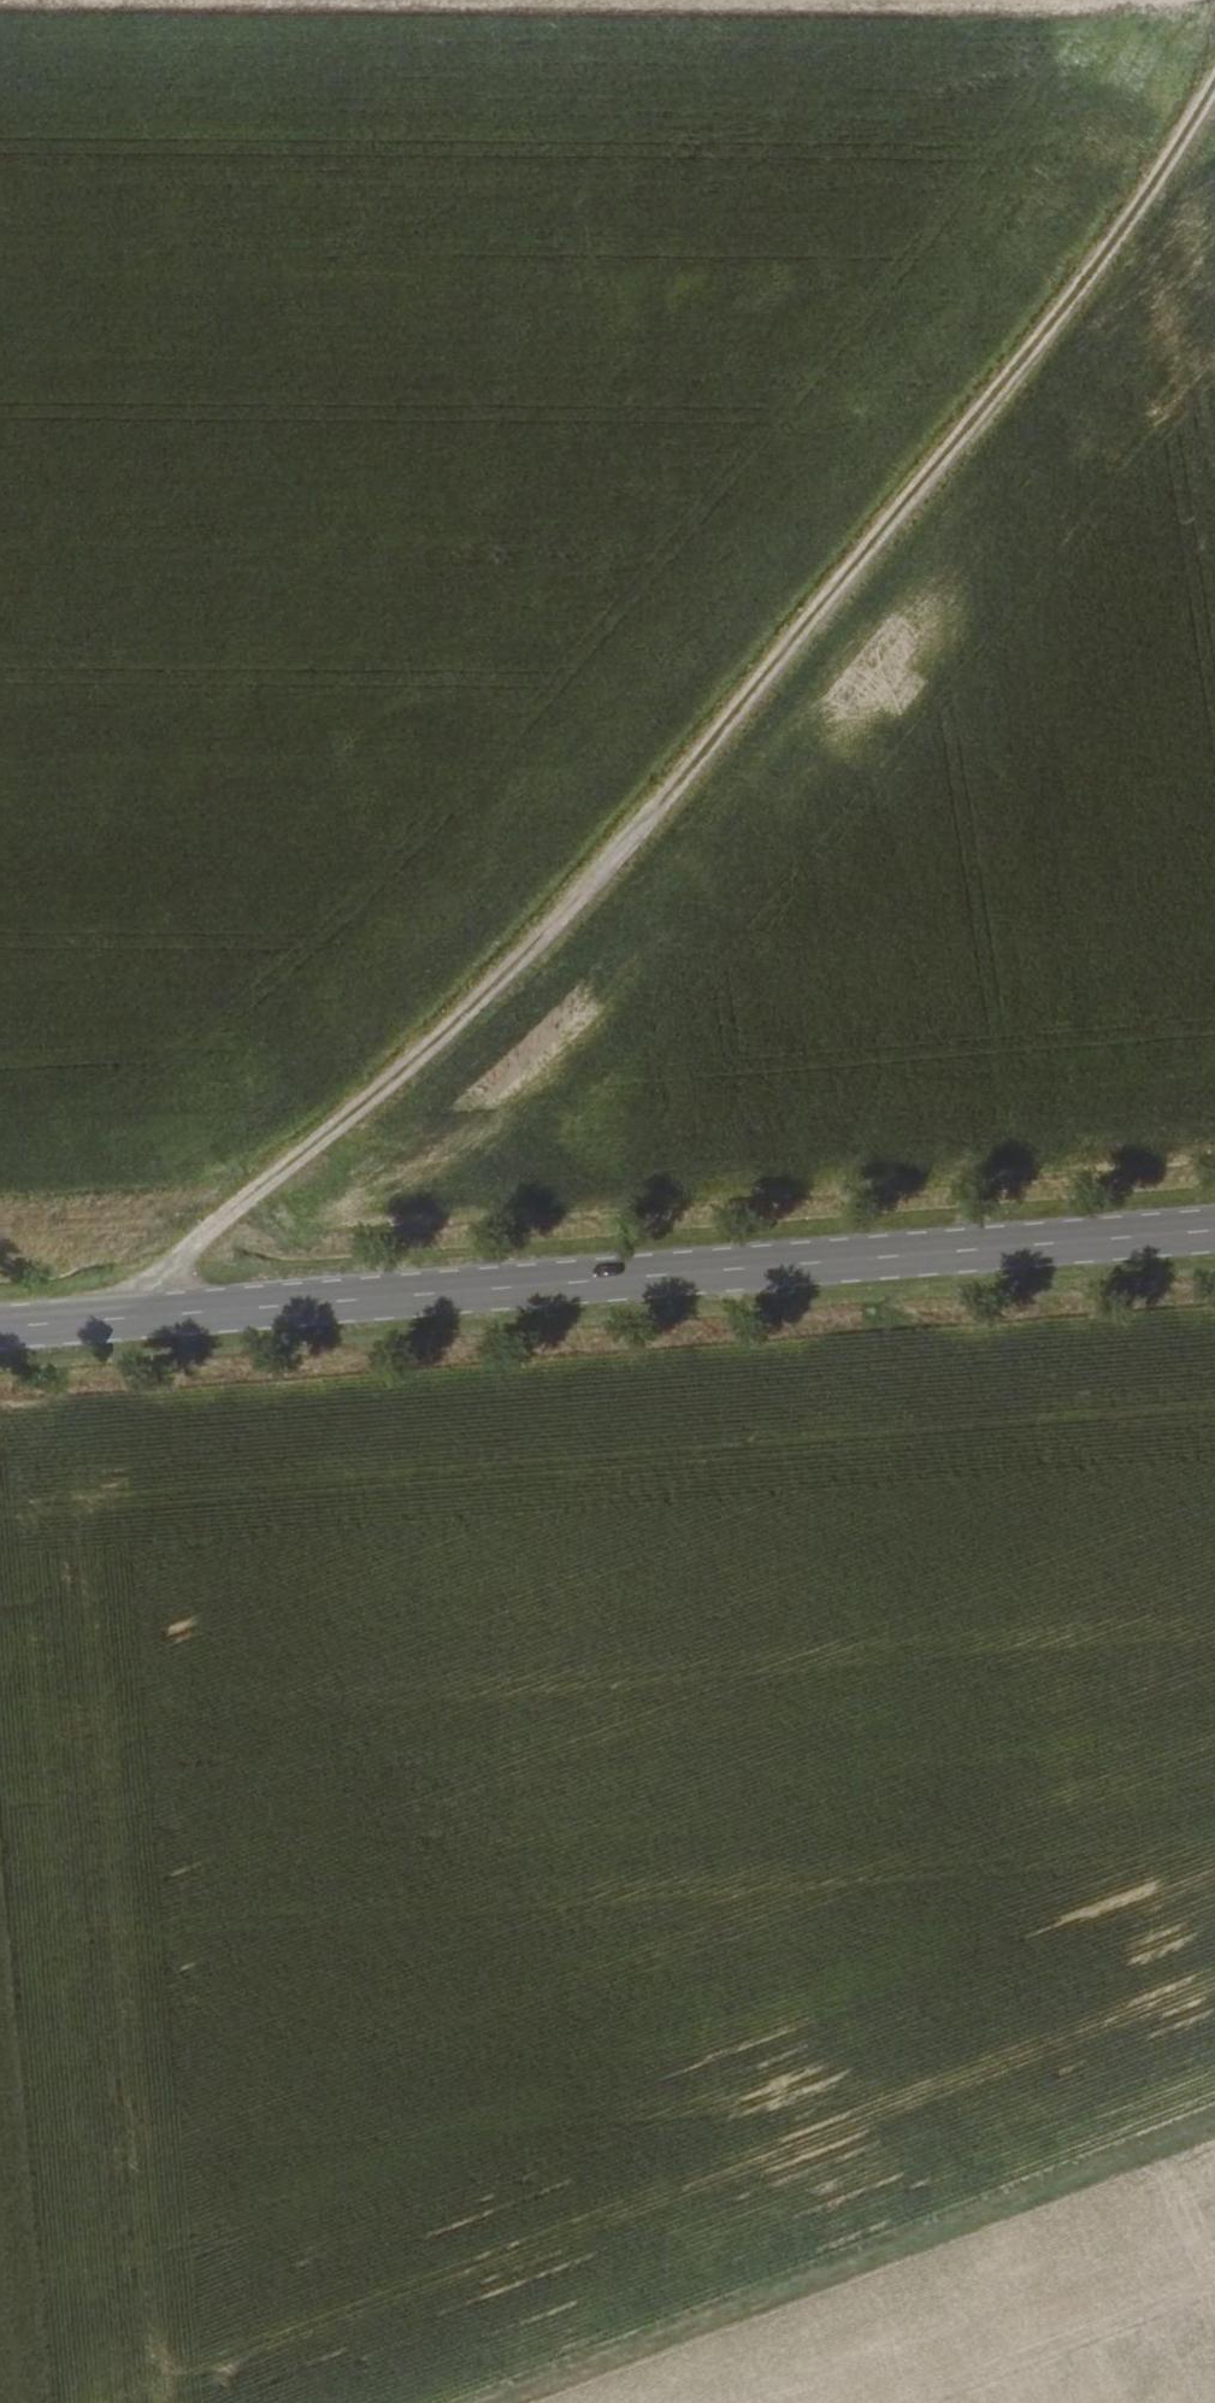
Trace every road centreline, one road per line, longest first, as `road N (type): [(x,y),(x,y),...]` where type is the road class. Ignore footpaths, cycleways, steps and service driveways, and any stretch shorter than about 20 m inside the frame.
road 1 (track): [(168,1300),(213,1235),(635,848),(946,474),(1214,66)]
road 2 (primary): [(0,1315),(1214,1217)]
road 3 (track): [(1214,2123),(512,2402)]

